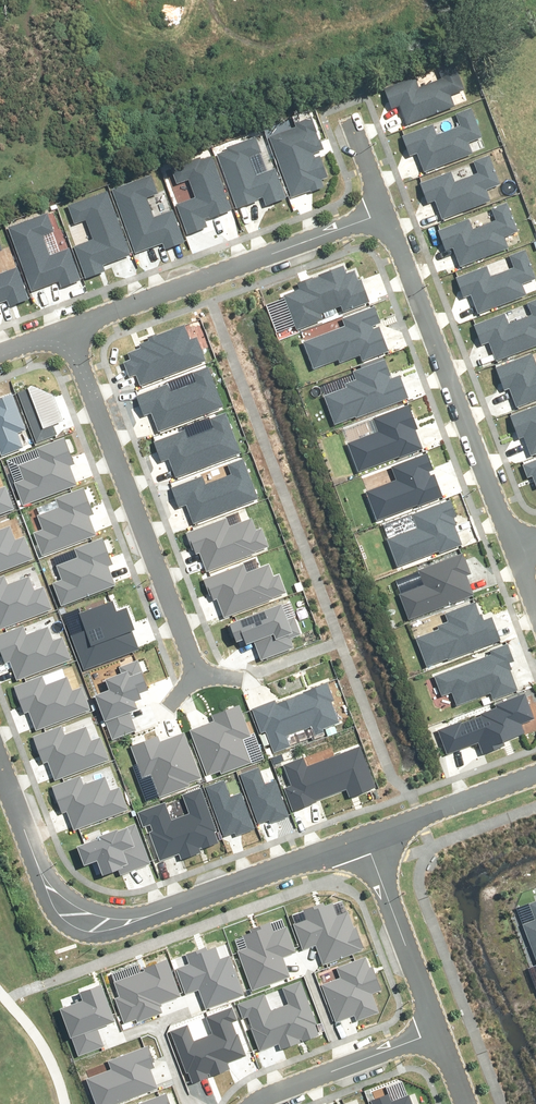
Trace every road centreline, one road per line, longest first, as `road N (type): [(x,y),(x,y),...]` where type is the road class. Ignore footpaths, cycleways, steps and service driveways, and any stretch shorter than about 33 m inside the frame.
road 1 (residential): [(0,765),(43,881),(55,900),(95,919),(143,917),(366,836)]
road 2 (residential): [(64,330),(194,672)]
road 3 (residential): [(385,213),(514,545)]
road 4 (residential): [(385,213),(64,330)]
road 5 (residential): [(436,1033),(366,836)]
road 6 (residential): [(254,1103),(436,1033)]
road 7 (residential): [(366,836),(535,771)]

